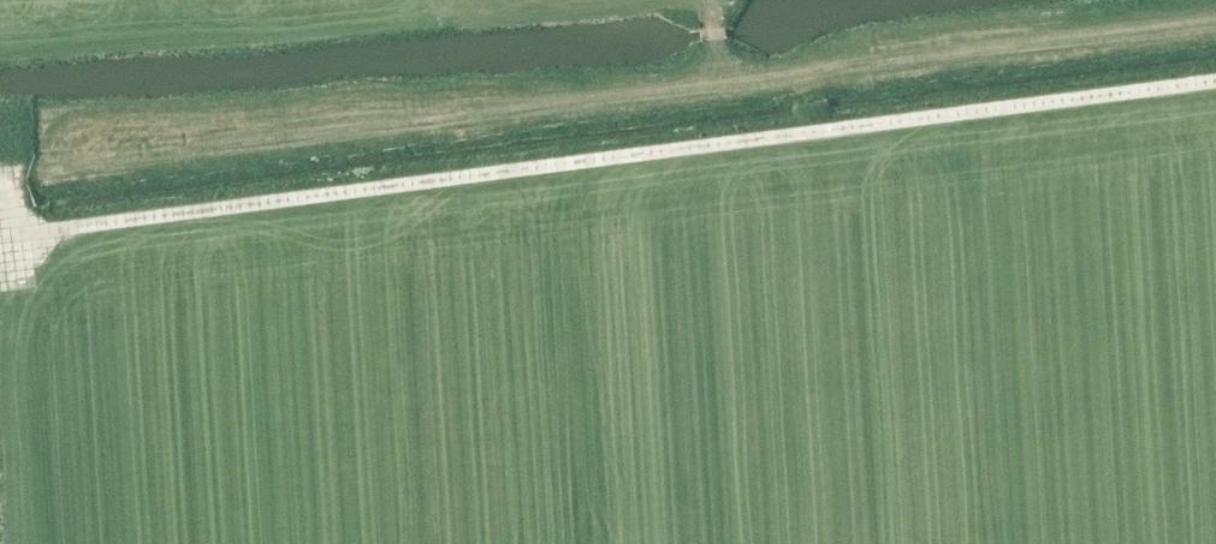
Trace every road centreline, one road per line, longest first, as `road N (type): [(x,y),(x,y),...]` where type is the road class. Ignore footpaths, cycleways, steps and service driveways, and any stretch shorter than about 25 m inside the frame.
road 1 (track): [(15,176),(22,237),(1215,86)]
road 2 (track): [(15,176),(1215,27)]

